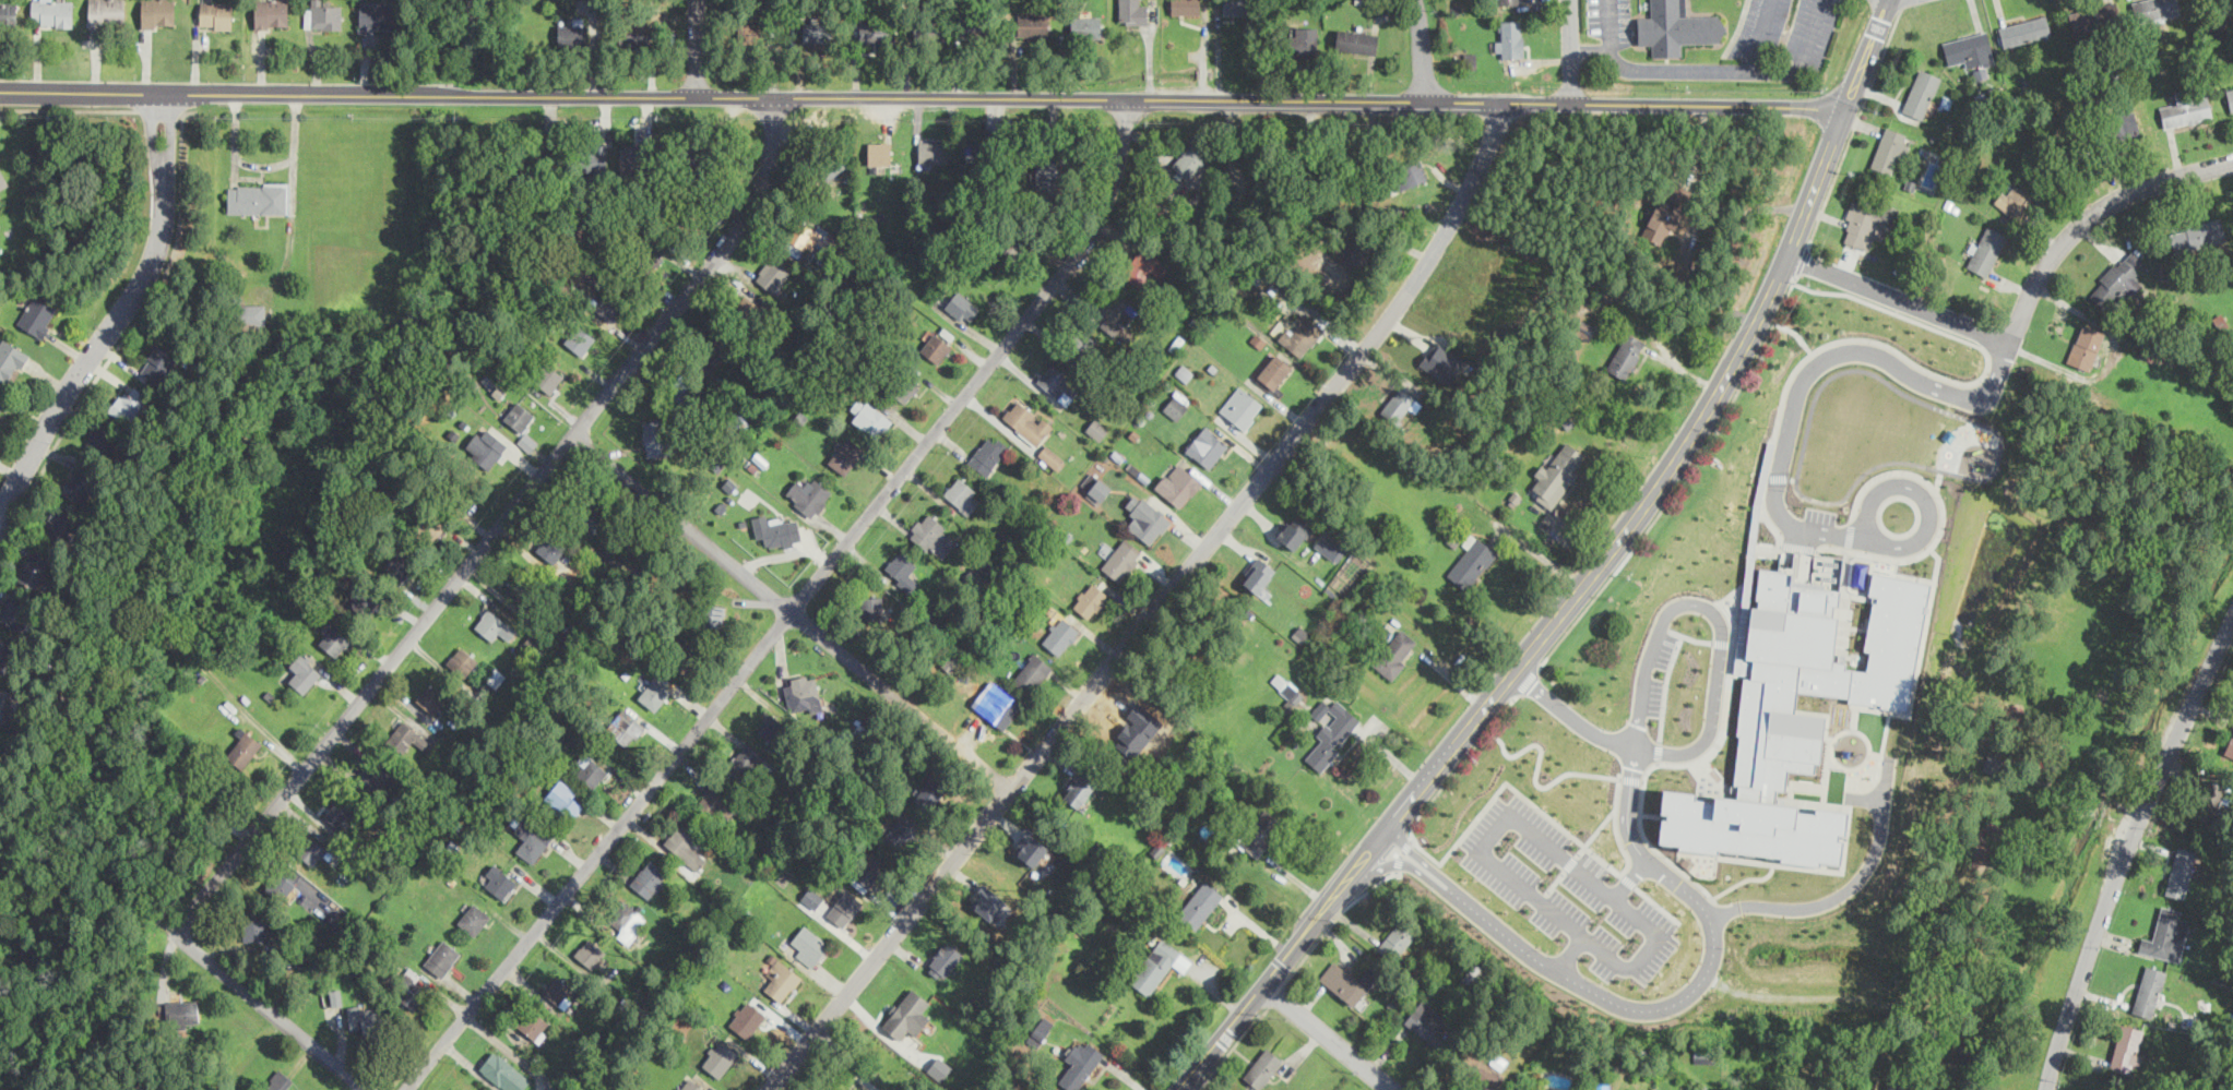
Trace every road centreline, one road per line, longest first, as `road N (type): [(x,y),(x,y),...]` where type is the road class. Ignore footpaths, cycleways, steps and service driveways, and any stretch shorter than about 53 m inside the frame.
road 1 (residential): [(1841,108),(0,89)]
road 2 (tertiary): [(1176,1089),(1675,462),(1747,338),(1885,0)]
road 3 (residential): [(406,1089),(1096,233),(1115,189),(1127,98)]
road 4 (residential): [(766,1089),(1362,357),(1439,242),(1496,105)]
road 5 (residential): [(770,96),(763,184),(726,250),(177,932)]
road 6 (residential): [(1007,786),(572,436)]
road 7 (residential): [(1785,252),(2008,344),(2047,257),(2079,223),(2123,196),(2232,162)]
road 8 (residential): [(2047,1089),(2136,815),(2232,615)]
road 9 (residential): [(164,92),(164,212),(147,272),(64,393),(0,515)]
road 10 (residential): [(372,1089),(177,932)]
road 11 (residential): [(1262,985),(1388,1089)]

